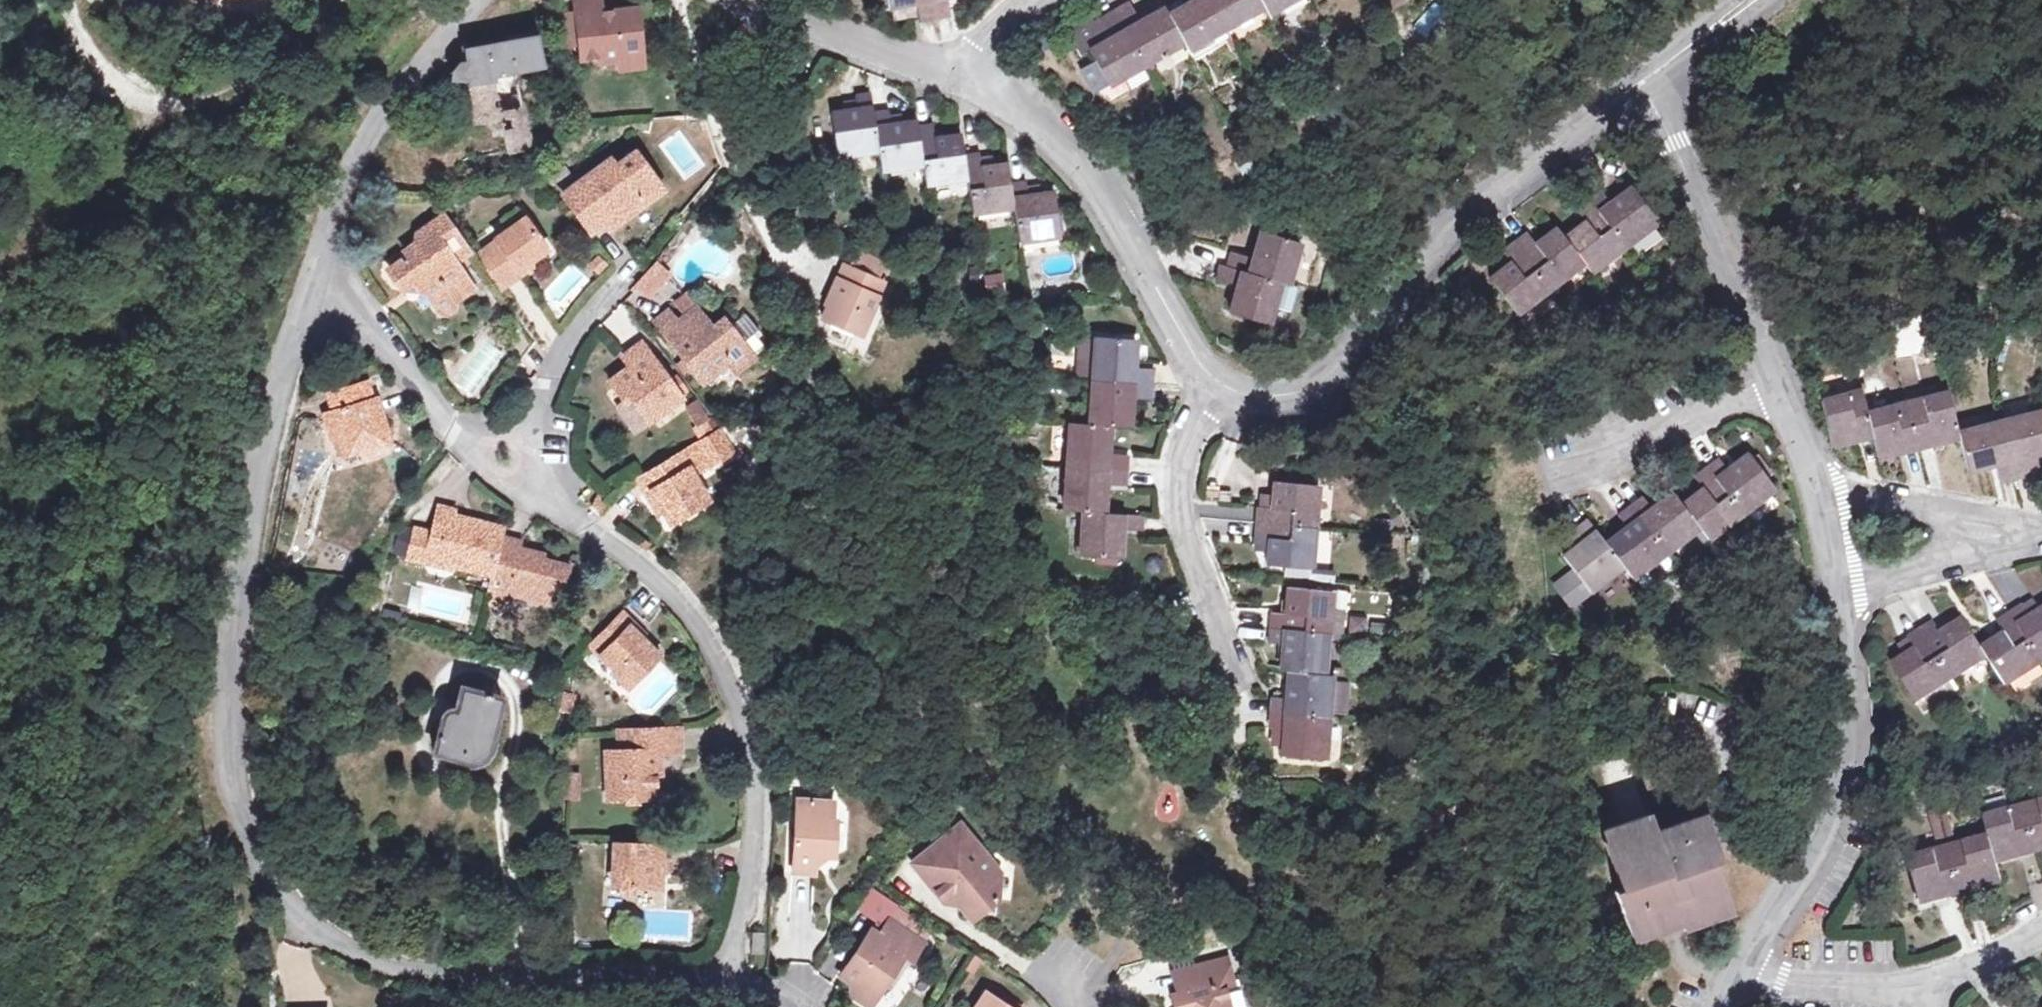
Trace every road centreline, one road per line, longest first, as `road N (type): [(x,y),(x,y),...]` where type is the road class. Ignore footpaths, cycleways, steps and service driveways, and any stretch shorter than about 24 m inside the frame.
road 1 (residential): [(334,242),(260,481),(235,767),(263,863),(305,918),(396,963),(736,982),(765,994)]
road 2 (track): [(682,0),(712,94),(755,189),(806,378),(841,444),(936,547),(1035,616)]
road 3 (residential): [(533,483),(737,650),(764,736),(771,877),(765,994)]
road 4 (residential): [(1657,75),(1465,215),(1311,391),(1278,399),(1216,382)]
road 5 (residential): [(1814,484),(1786,383),(1700,154),(1657,75)]
road 6 (residential): [(1738,973),(1837,798),(1854,744),(1841,584)]
road 7 (residential): [(954,80),(1061,137),(1216,382)]
road 8 (track): [(67,0),(76,39),(95,63),(126,88),(185,107),(220,100),(269,76),(301,51),(338,0)]
road 9 (track): [(1700,154),(1961,225),(2041,225)]
road 10 (residential): [(1216,382),(1175,479),(1183,538),(1253,708)]
road 11 (residential): [(334,242),(393,343),(469,430),(533,483)]
road 12 (residential): [(477,0),(357,166),(334,242)]
road 13 (residential): [(728,0),(954,80)]
road 14 (residential): [(1814,484),(2041,532)]
road 15 (residential): [(533,483),(541,417),(568,342),(617,280)]
road 16 (residential): [(1841,584),(2041,536)]
road 17 (residential): [(1925,985),(1806,984),(1738,973)]
road 18 (residential): [(2041,931),(1977,968),(1925,985)]

